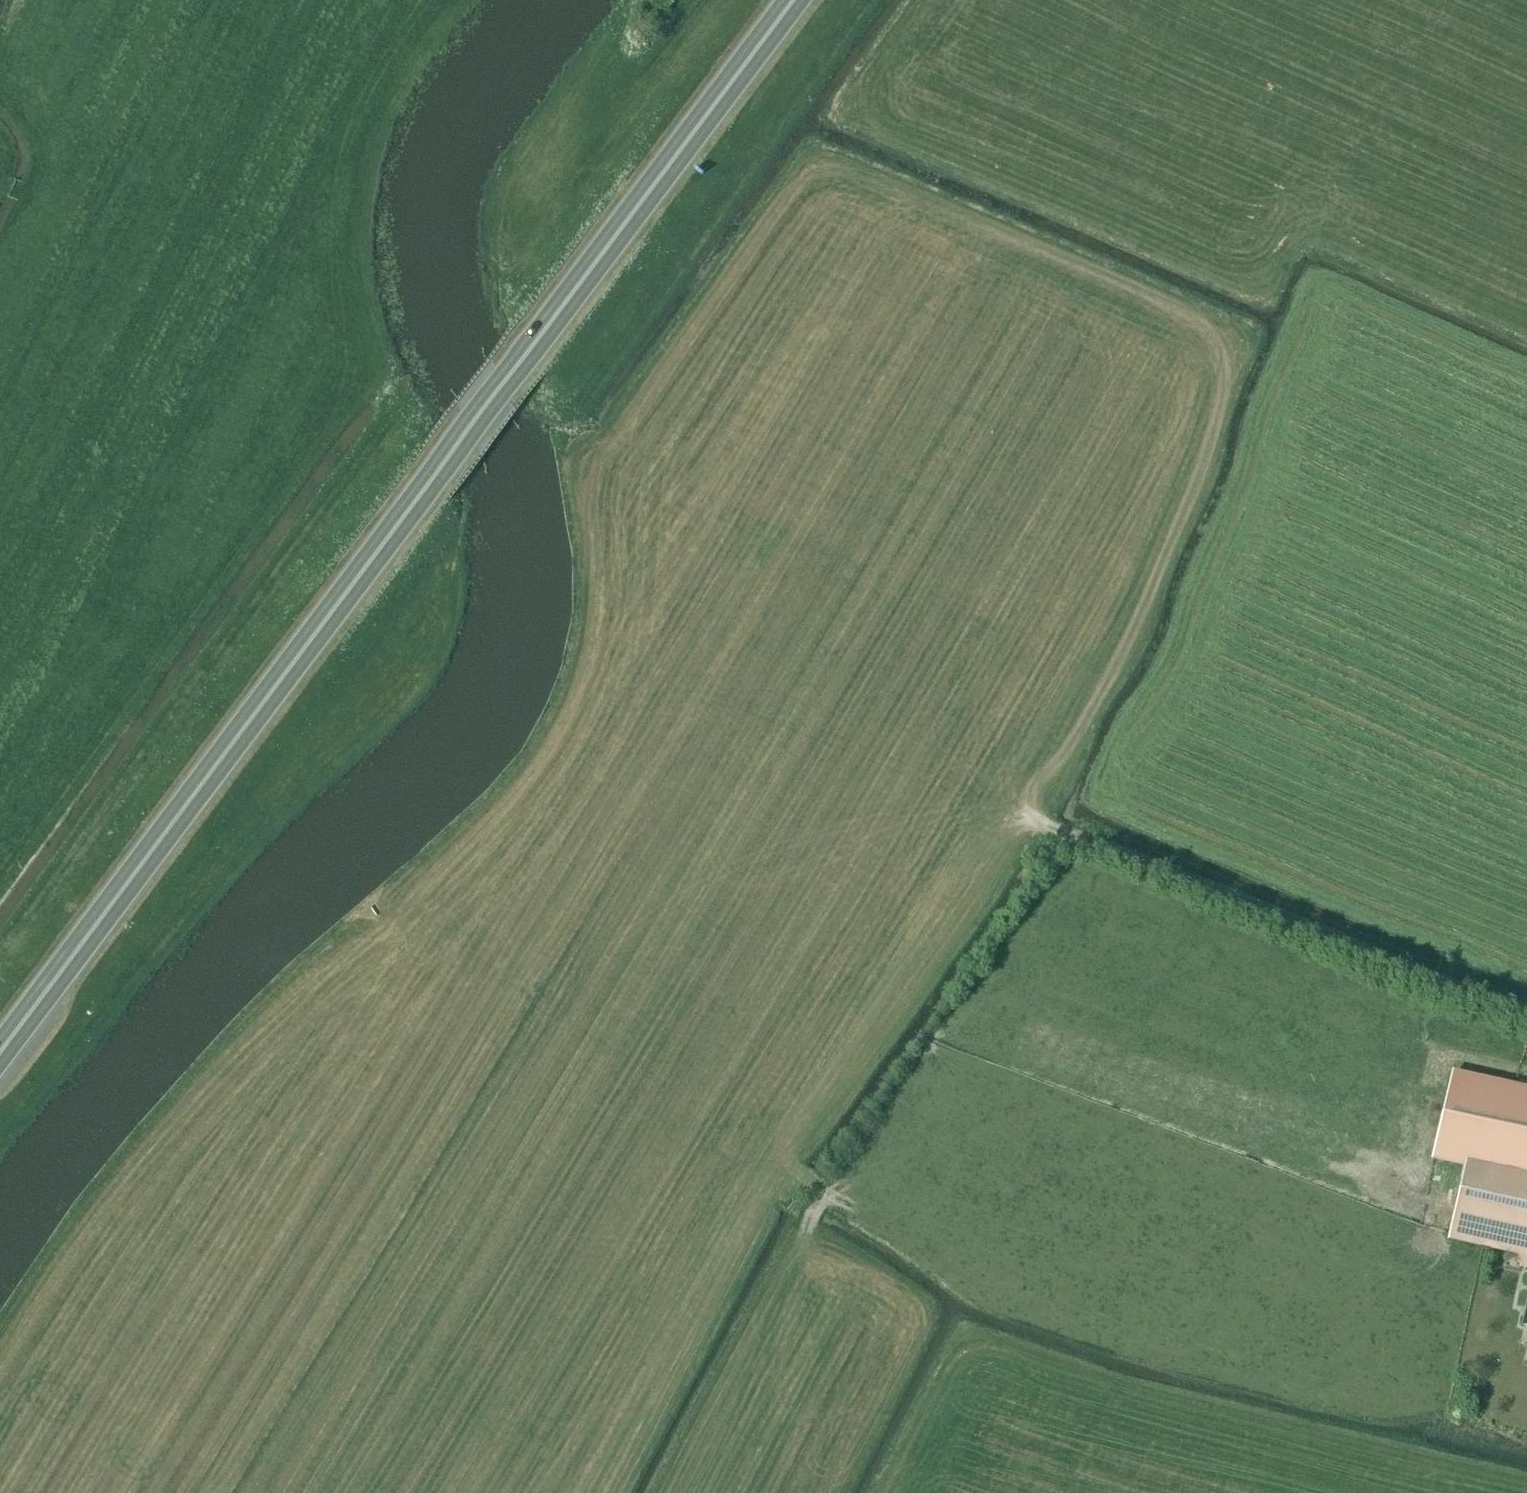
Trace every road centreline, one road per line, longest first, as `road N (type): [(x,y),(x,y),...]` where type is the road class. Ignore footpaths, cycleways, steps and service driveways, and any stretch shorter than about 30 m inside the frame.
road 1 (track): [(1526,1015),(1048,827),(1036,806),(1043,776),(1069,749),(1135,636),(1221,412),(1223,359),(1199,324),(1158,301),(849,165),(812,174),(788,195),(597,467),(604,563)]
road 2 (trunk): [(0,1051),(791,0)]

